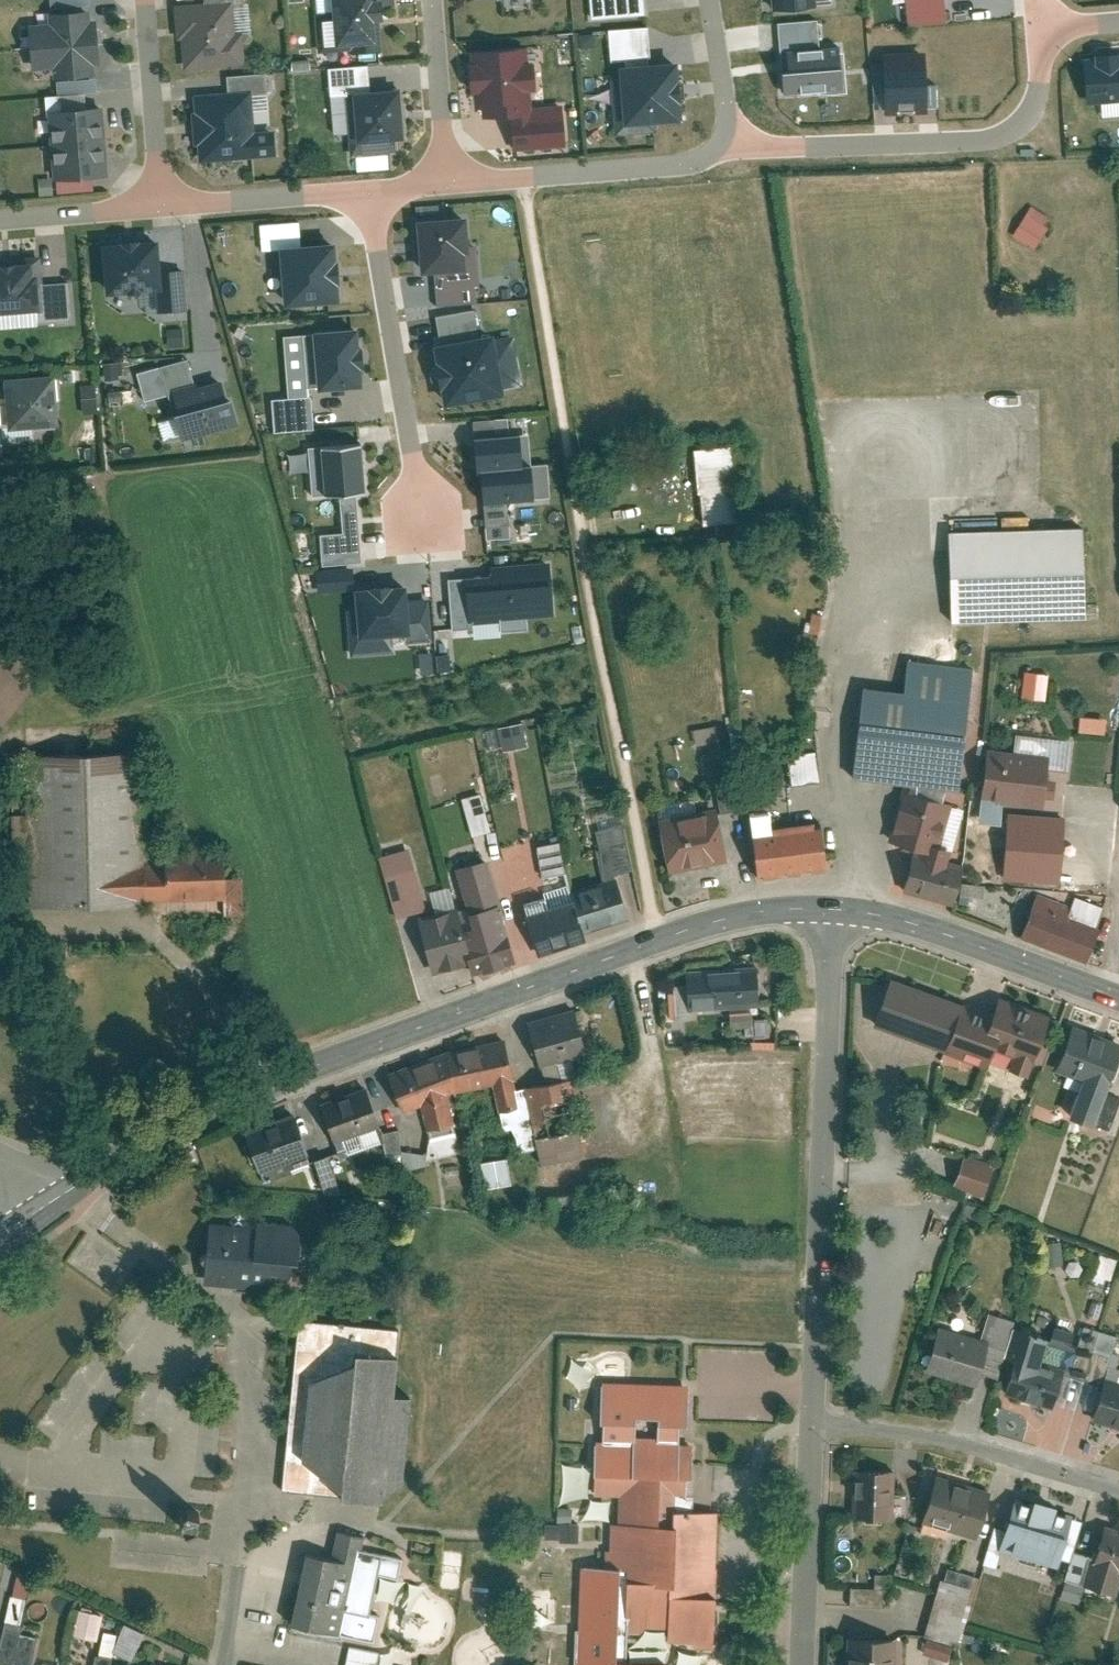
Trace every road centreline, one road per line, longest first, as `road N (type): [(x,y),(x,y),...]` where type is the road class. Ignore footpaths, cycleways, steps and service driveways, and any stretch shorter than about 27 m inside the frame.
road 1 (tertiary): [(820,907),(710,917),(269,1082),(166,1125),(58,1196)]
road 2 (residential): [(820,907),(815,1425)]
road 3 (residential): [(723,138),(778,147),(1011,135),(1034,113),(1041,56),(1088,25),(1118,22)]
road 4 (residential): [(365,192),(424,516)]
road 5 (tertiary): [(1118,998),(885,912),(820,907)]
road 6 (residential): [(815,1425),(977,1444),(1118,1486)]
road 7 (residential): [(448,184),(695,161),(723,138)]
road 8 (residential): [(815,1425),(806,1664)]
road 9 (residential): [(167,207),(145,0)]
road 10 (residential): [(167,207),(365,192)]
road 11 (residential): [(435,0),(448,184)]
road 12 (residential): [(0,223),(167,207)]
road 13 (residential): [(723,138),(730,104),(713,0)]

